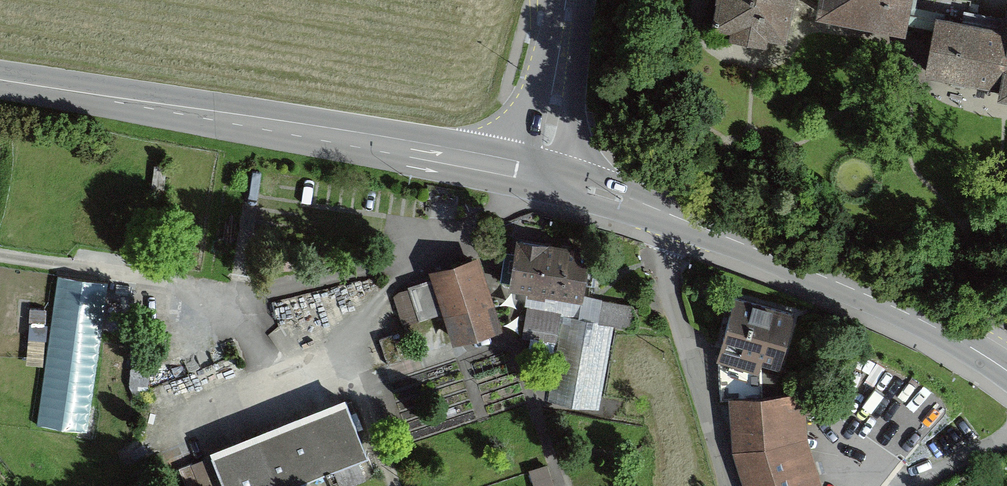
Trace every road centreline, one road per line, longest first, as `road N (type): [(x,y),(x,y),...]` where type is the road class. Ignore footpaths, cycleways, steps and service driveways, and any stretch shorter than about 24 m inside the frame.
road 1 (primary): [(540,176),(0,81)]
road 2 (primary): [(1006,373),(936,330),(652,207)]
road 3 (unclassified): [(731,485),(652,207)]
road 4 (tertiary): [(570,0),(540,176)]

